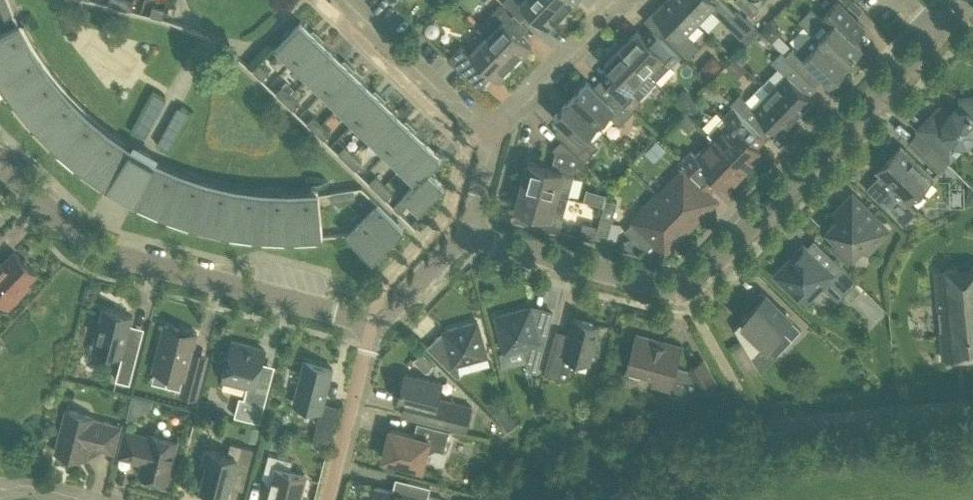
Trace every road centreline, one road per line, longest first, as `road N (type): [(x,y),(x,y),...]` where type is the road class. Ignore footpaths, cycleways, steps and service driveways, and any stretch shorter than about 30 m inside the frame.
road 1 (residential): [(468,238),(684,291),(708,275),(934,29)]
road 2 (residential): [(0,163),(92,247),(373,327)]
road 3 (residential): [(763,432),(972,407)]
road 4 (residential): [(492,136),(353,0)]
road 5 (residential): [(492,136),(617,0)]
road 6 (residential): [(373,327),(330,499)]
road 7 (track): [(642,499),(763,432)]
road 8 (residential): [(373,327),(468,238)]

